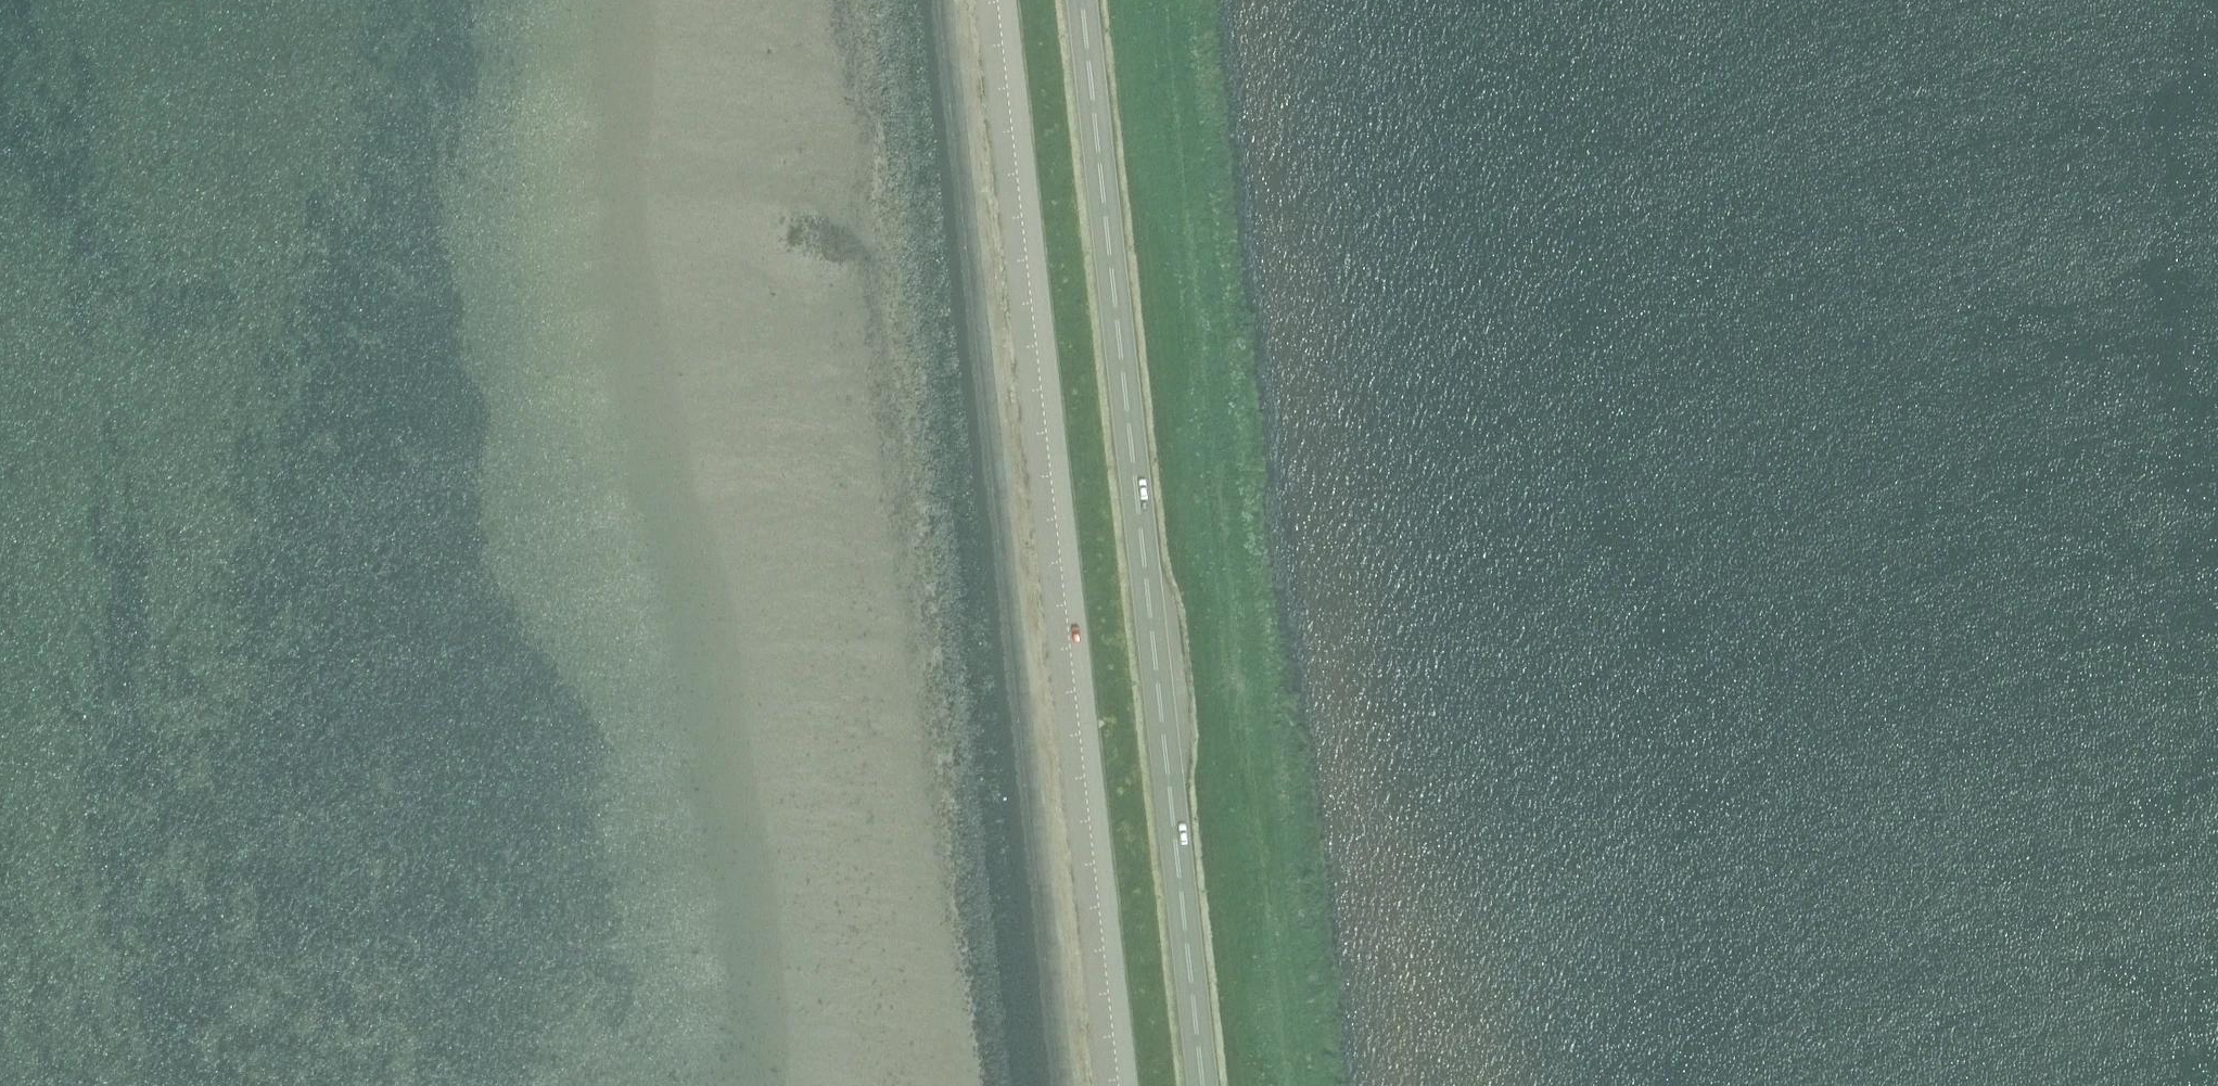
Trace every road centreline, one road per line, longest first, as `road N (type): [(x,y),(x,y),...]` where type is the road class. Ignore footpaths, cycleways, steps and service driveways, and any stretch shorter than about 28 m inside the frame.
road 1 (unclassified): [(1129,1085),(999,0)]
road 2 (trunk): [(1189,1085),(1071,0)]

